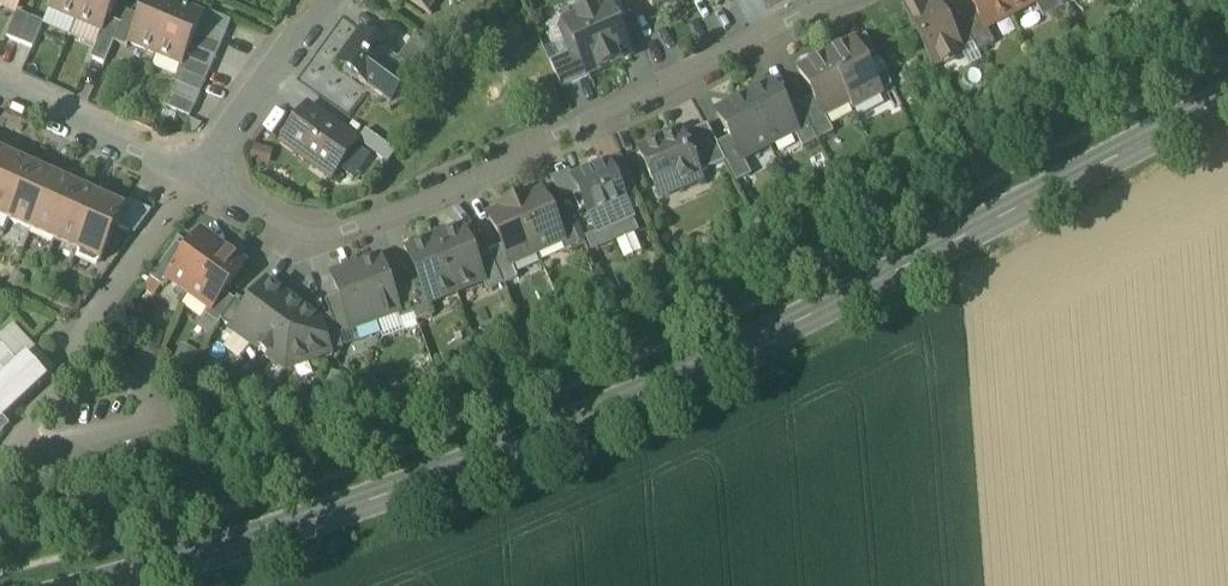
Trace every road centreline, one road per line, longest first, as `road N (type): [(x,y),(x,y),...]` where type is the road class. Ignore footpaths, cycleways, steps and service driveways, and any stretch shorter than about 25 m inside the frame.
road 1 (secondary): [(1227,98),(713,366),(517,454),(114,585)]
road 2 (residential): [(197,178),(305,245),(789,31)]
road 3 (residential): [(197,178),(16,436)]
road 4 (residential): [(330,0),(197,178)]
road 5 (residential): [(197,178),(0,88)]

